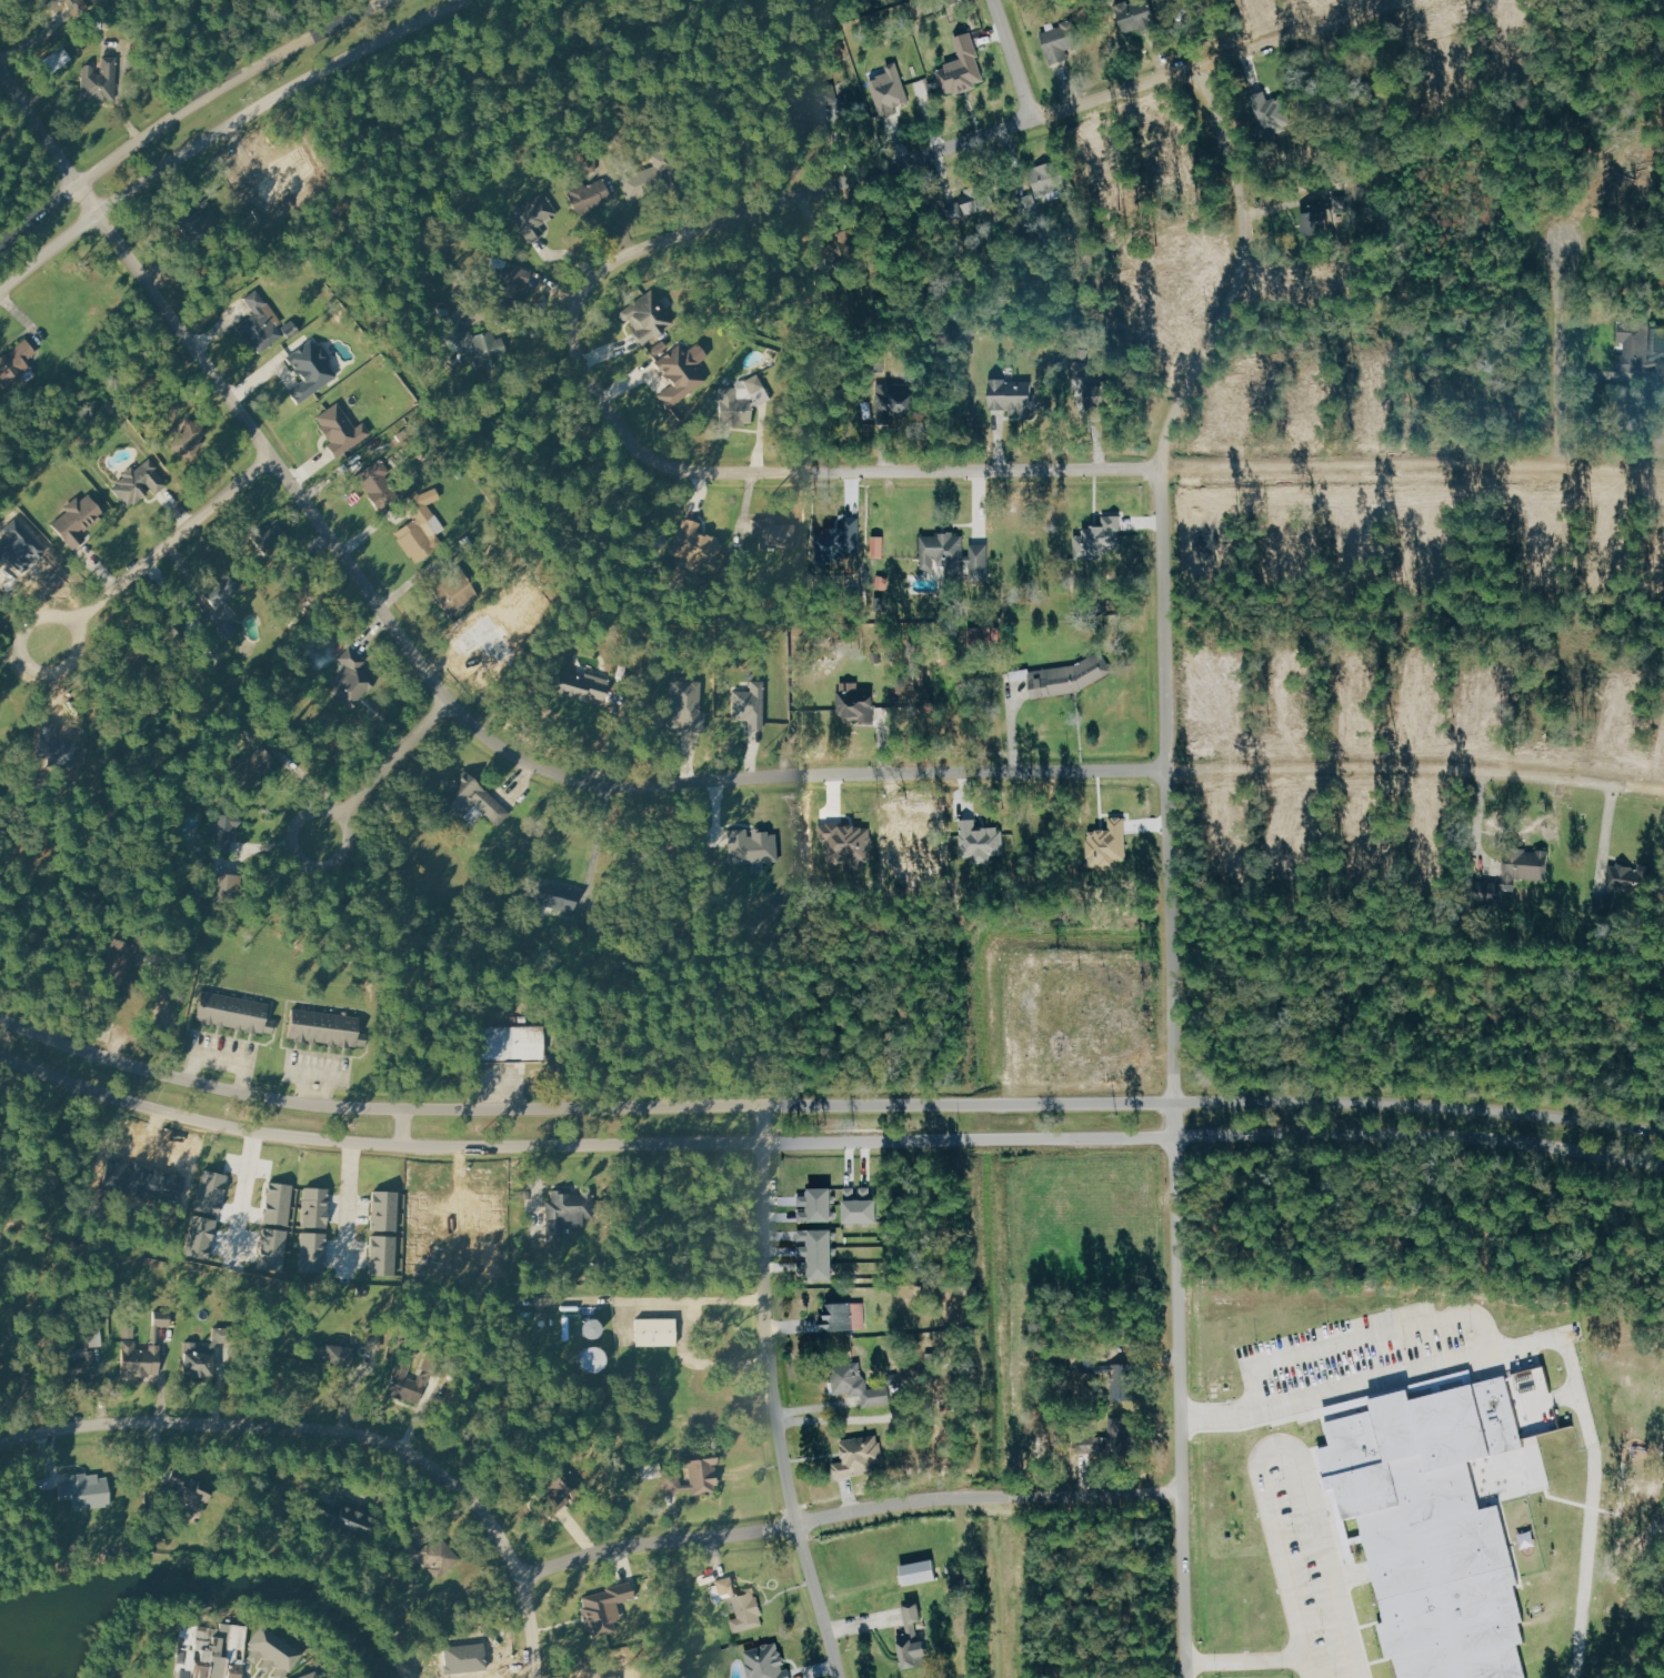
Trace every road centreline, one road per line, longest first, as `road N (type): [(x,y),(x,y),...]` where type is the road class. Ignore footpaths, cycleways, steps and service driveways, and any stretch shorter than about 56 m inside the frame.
road 1 (residential): [(1395,0),(619,259),(578,305),(583,365),(642,448),(684,469),(1440,462),(1663,472)]
road 2 (residential): [(0,61),(77,185),(450,703),(511,755),(552,776),(655,793),(884,780),(1409,770),(1663,797)]
road 3 (tertiary): [(0,1050),(174,1113),(350,1138),(765,1142),(1174,1136),(1333,1125),(1540,1139),(1663,1163)]
road 4 (tertiary): [(1663,1131),(1505,1109),(1354,1103),(315,1104),(148,1069),(0,1015)]
road 5 (residential): [(1188,1677),(1161,466),(1171,418),(1237,271),(1245,218),(1234,153),(1199,69)]
road 6 (residential): [(538,1677),(522,1575),(489,1517),(424,1459),(347,1433),(247,1426),(81,1428),(0,1441)]
road 7 (residential): [(522,1575),(632,1547),(936,1503),(1184,1490)]
road 8 (residential): [(837,1677),(773,1404),(765,1105)]
road 9 (secondary): [(0,289),(215,134),(469,0)]
road 10 (secondary): [(388,0),(184,110),(0,246)]
road 11 (residential): [(56,640),(280,462)]
road 12 (residential): [(1550,463),(1561,242)]
road 13 (residential): [(323,835),(450,703)]
road 14 (residential): [(1033,118),(995,0)]

